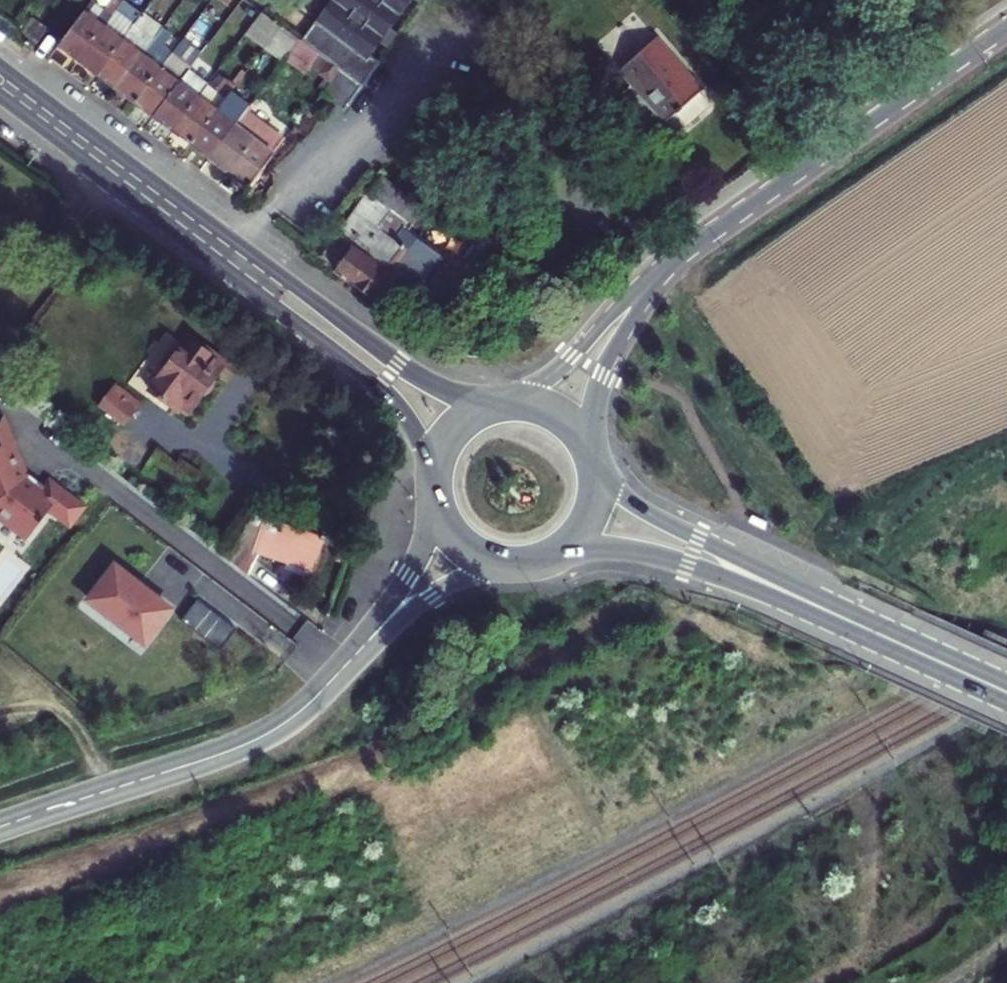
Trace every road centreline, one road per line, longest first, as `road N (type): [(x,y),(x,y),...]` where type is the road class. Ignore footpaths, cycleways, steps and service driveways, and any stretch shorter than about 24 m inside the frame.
road 1 (primary): [(501,401),(447,392),(397,363),(0,65)]
road 2 (primary): [(0,97),(380,389),(413,425),(432,488)]
road 3 (tertiary): [(0,827),(257,740),(303,711),(344,670)]
road 4 (primary): [(557,555),(602,548),(653,556),(904,647)]
road 5 (primary): [(904,647),(636,506),(597,462)]
road 6 (tertiary): [(1006,27),(716,228)]
road 7 (tertiary): [(716,228),(639,281),(552,376),(515,400)]
road 8 (tertiary): [(592,449),(614,356),(647,300),(716,228)]
road 9 (tertiary): [(344,670),(431,599),(515,566)]
road 10 (tertiary): [(435,503),(419,554),(344,670)]
road 11 (primary): [(501,401),(454,427),(440,450),(432,488)]

